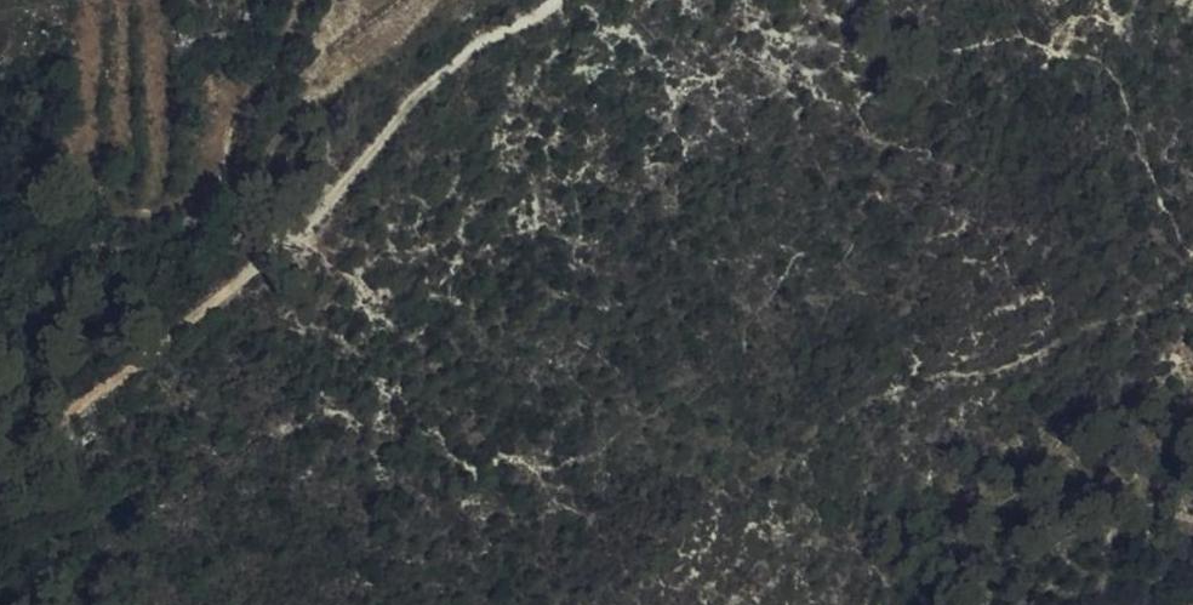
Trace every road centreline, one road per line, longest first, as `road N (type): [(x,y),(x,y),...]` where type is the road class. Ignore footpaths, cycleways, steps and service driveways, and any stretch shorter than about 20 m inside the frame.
road 1 (track): [(553,0),(480,45),(313,219),(0,482)]
road 2 (track): [(0,183),(103,197),(222,179),(263,260)]
road 3 (track): [(222,179),(297,0)]

